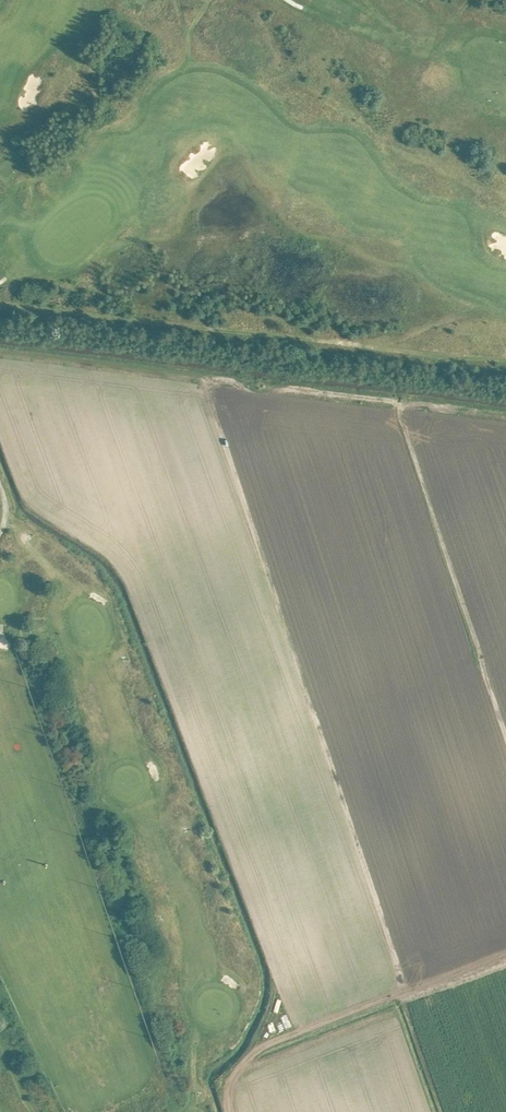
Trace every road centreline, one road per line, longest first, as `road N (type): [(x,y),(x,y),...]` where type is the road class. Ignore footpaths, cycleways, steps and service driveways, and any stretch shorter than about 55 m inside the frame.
road 1 (track): [(0,304),(505,360)]

